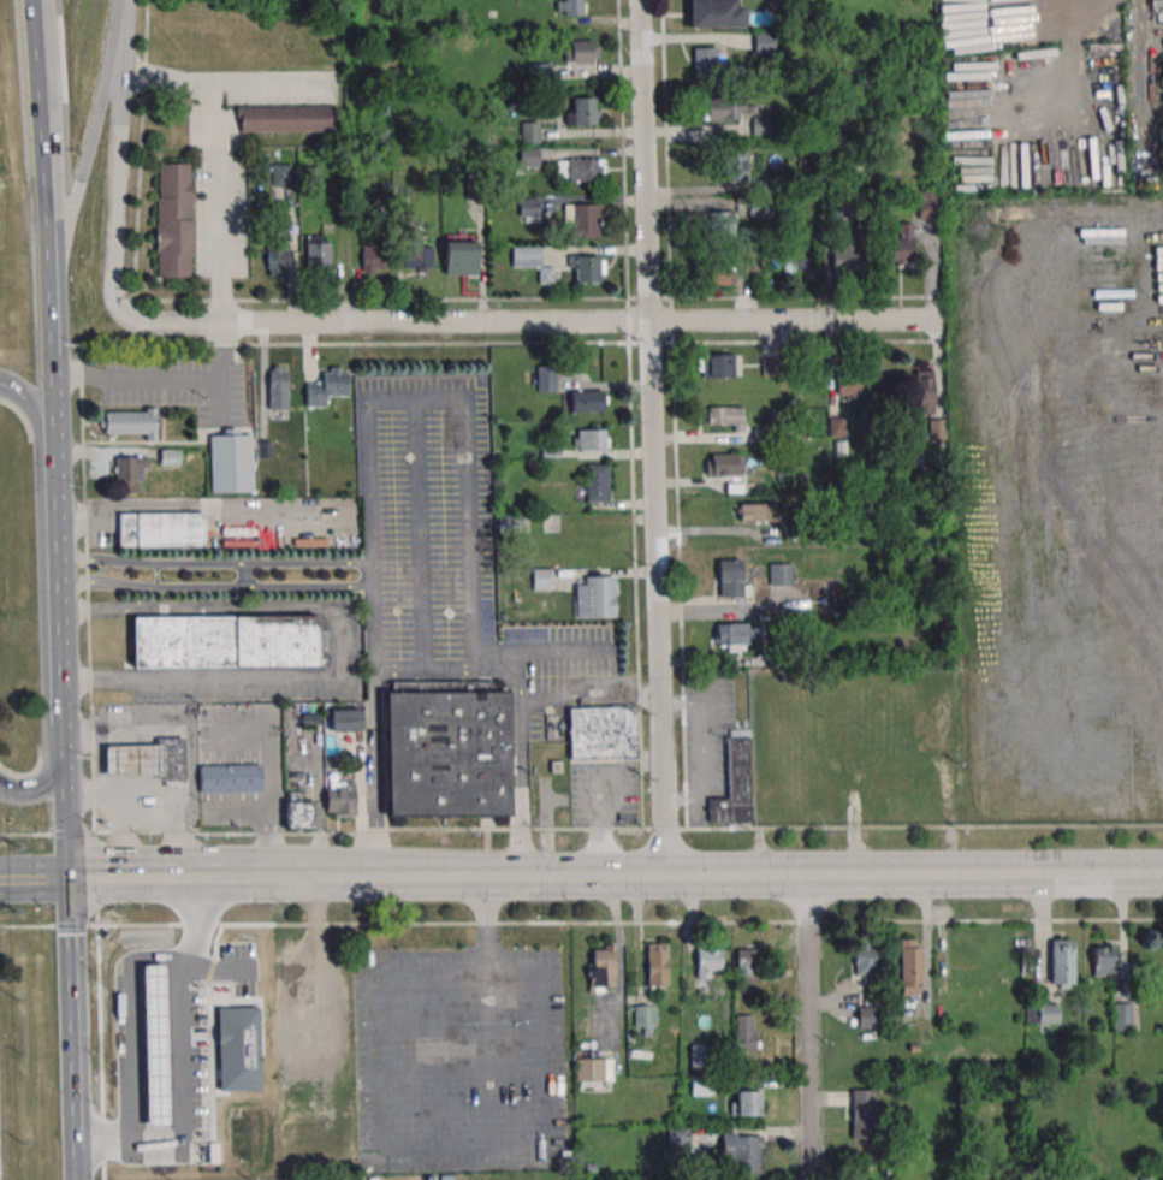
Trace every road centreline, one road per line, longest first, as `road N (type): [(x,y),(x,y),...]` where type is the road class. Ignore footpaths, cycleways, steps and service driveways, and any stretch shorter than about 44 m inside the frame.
road 1 (secondary): [(204,876),(1162,874)]
road 2 (residential): [(661,876),(640,0)]
road 3 (residential): [(121,313),(144,325),(939,319)]
road 4 (primary): [(61,773),(53,435)]
road 5 (residential): [(806,876),(808,1179)]
road 6 (primary): [(73,1179),(65,878)]
road 7 (residential): [(121,313),(112,286),(120,30)]
road 8 (primary): [(49,253),(33,0)]
road 9 (secondary): [(49,253),(120,30)]
road 10 (primary): [(53,435),(49,253)]
road 11 (secondary): [(65,878),(204,876)]

